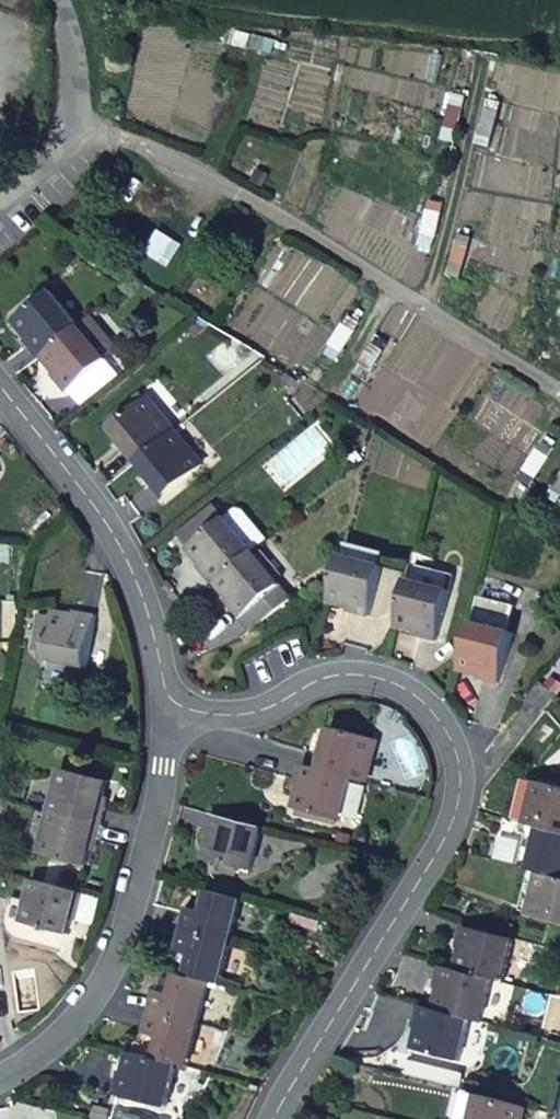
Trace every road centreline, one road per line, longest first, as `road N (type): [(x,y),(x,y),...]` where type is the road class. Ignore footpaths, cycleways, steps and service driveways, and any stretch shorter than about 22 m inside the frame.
road 1 (residential): [(171,699),(233,714),(338,675),(367,675),(428,705),(458,766),(449,829),(274,1118)]
road 2 (track): [(71,123),(202,171),(559,392)]
road 3 (residential): [(171,699),(157,811),(120,947),(92,1001),(46,1050),(0,1077)]
road 4 (residential): [(0,386),(111,527),(138,585),(171,699)]
road 5 (track): [(482,70),(422,305)]
road 6 (unclassified): [(61,0),(75,71),(62,158),(37,188),(0,207)]

